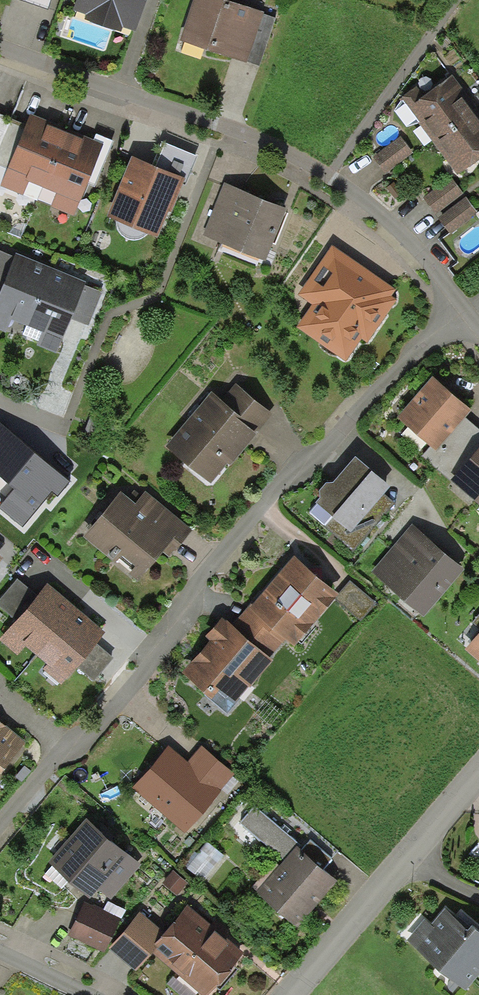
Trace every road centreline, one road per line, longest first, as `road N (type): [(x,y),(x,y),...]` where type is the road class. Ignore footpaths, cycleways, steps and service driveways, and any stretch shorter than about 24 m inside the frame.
road 1 (residential): [(0,829),(168,645),(199,581),(335,430),(459,321)]
road 2 (residential): [(459,321),(385,226),(324,179),(248,139),(0,50)]
road 3 (residential): [(288,994),(478,772)]

